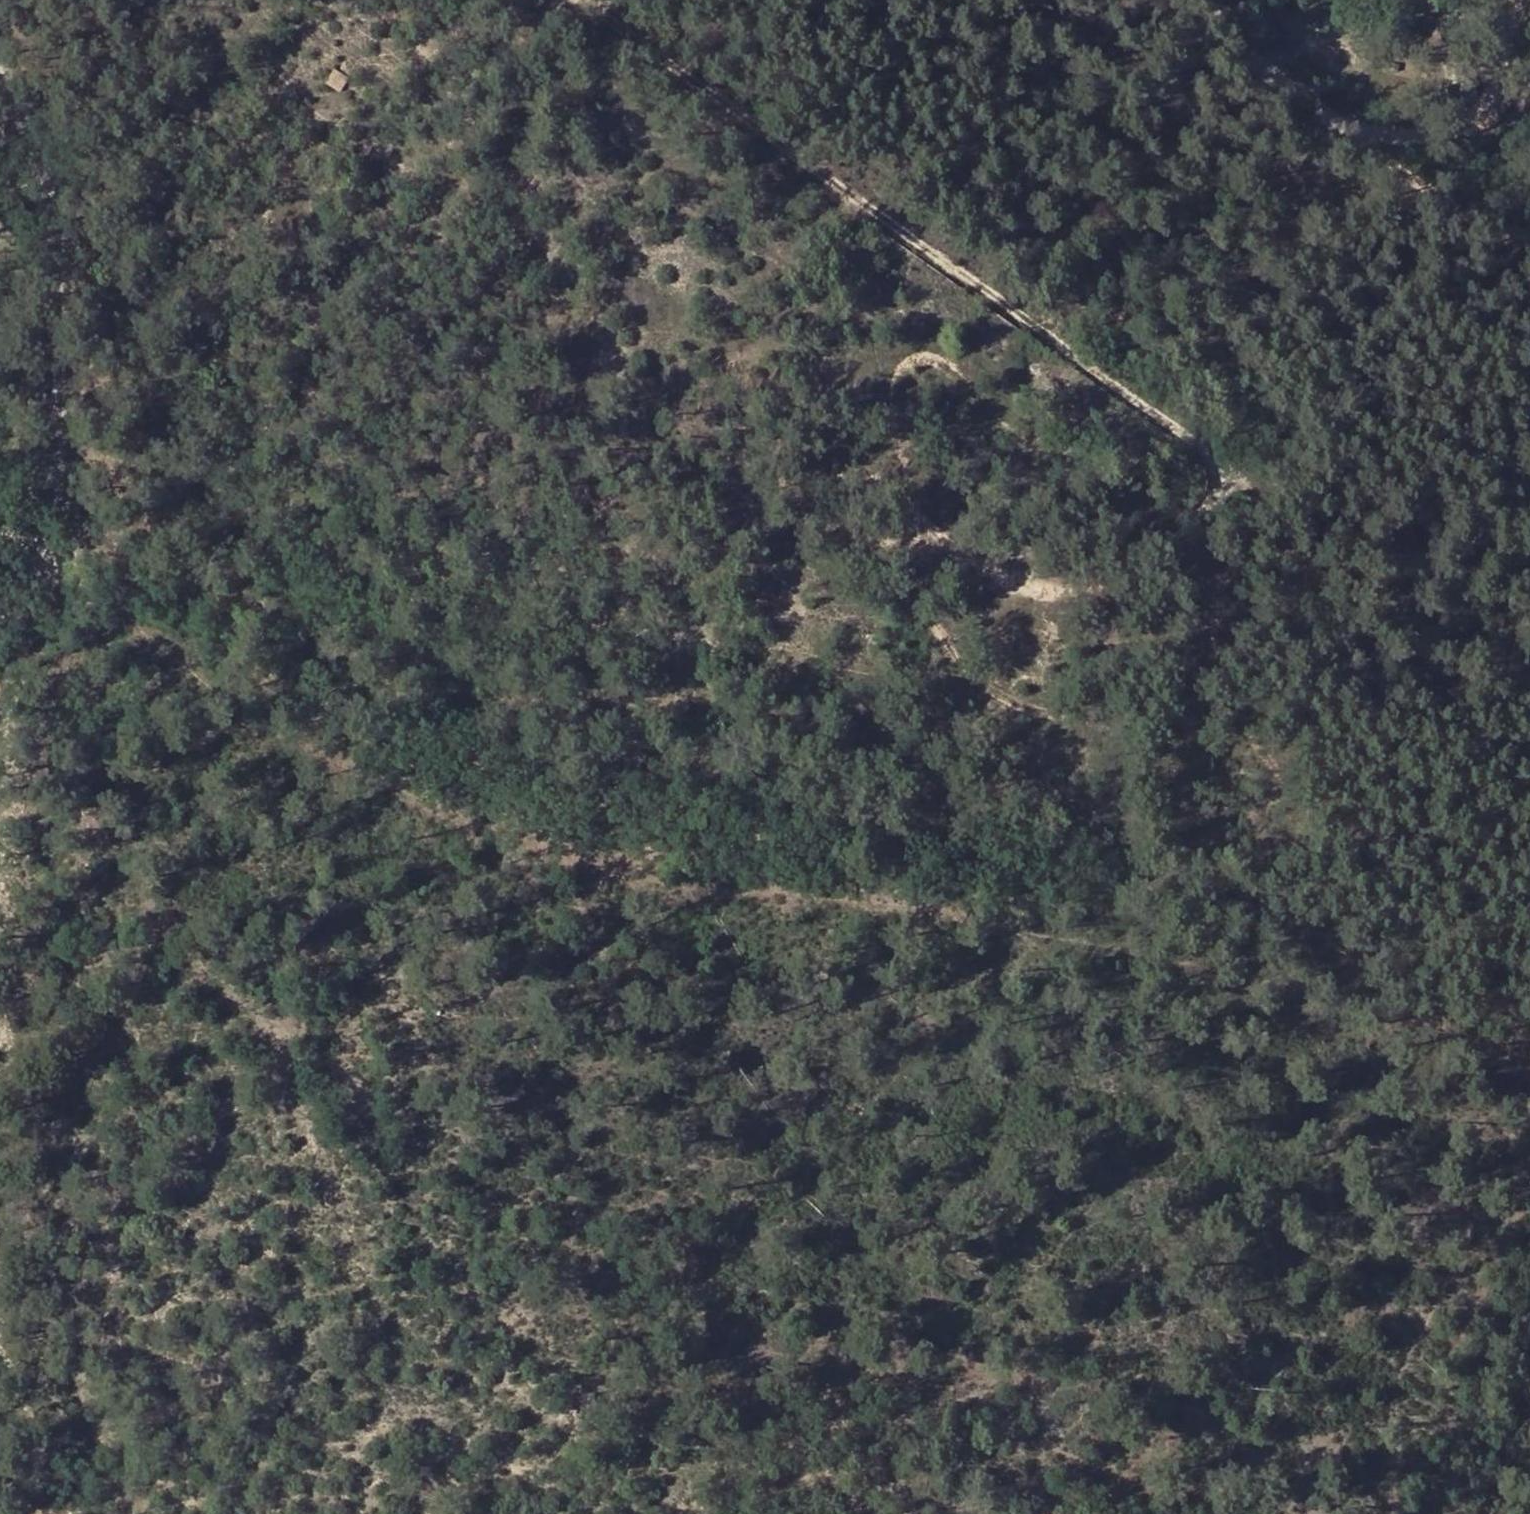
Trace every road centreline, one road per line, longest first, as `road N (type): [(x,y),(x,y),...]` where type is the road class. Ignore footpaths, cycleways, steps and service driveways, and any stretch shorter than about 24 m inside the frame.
road 1 (residential): [(0,21),(61,295),(54,425),(0,606)]
road 2 (unclassified): [(1201,0),(1250,60),(1375,141),(1491,98),(1514,0)]

